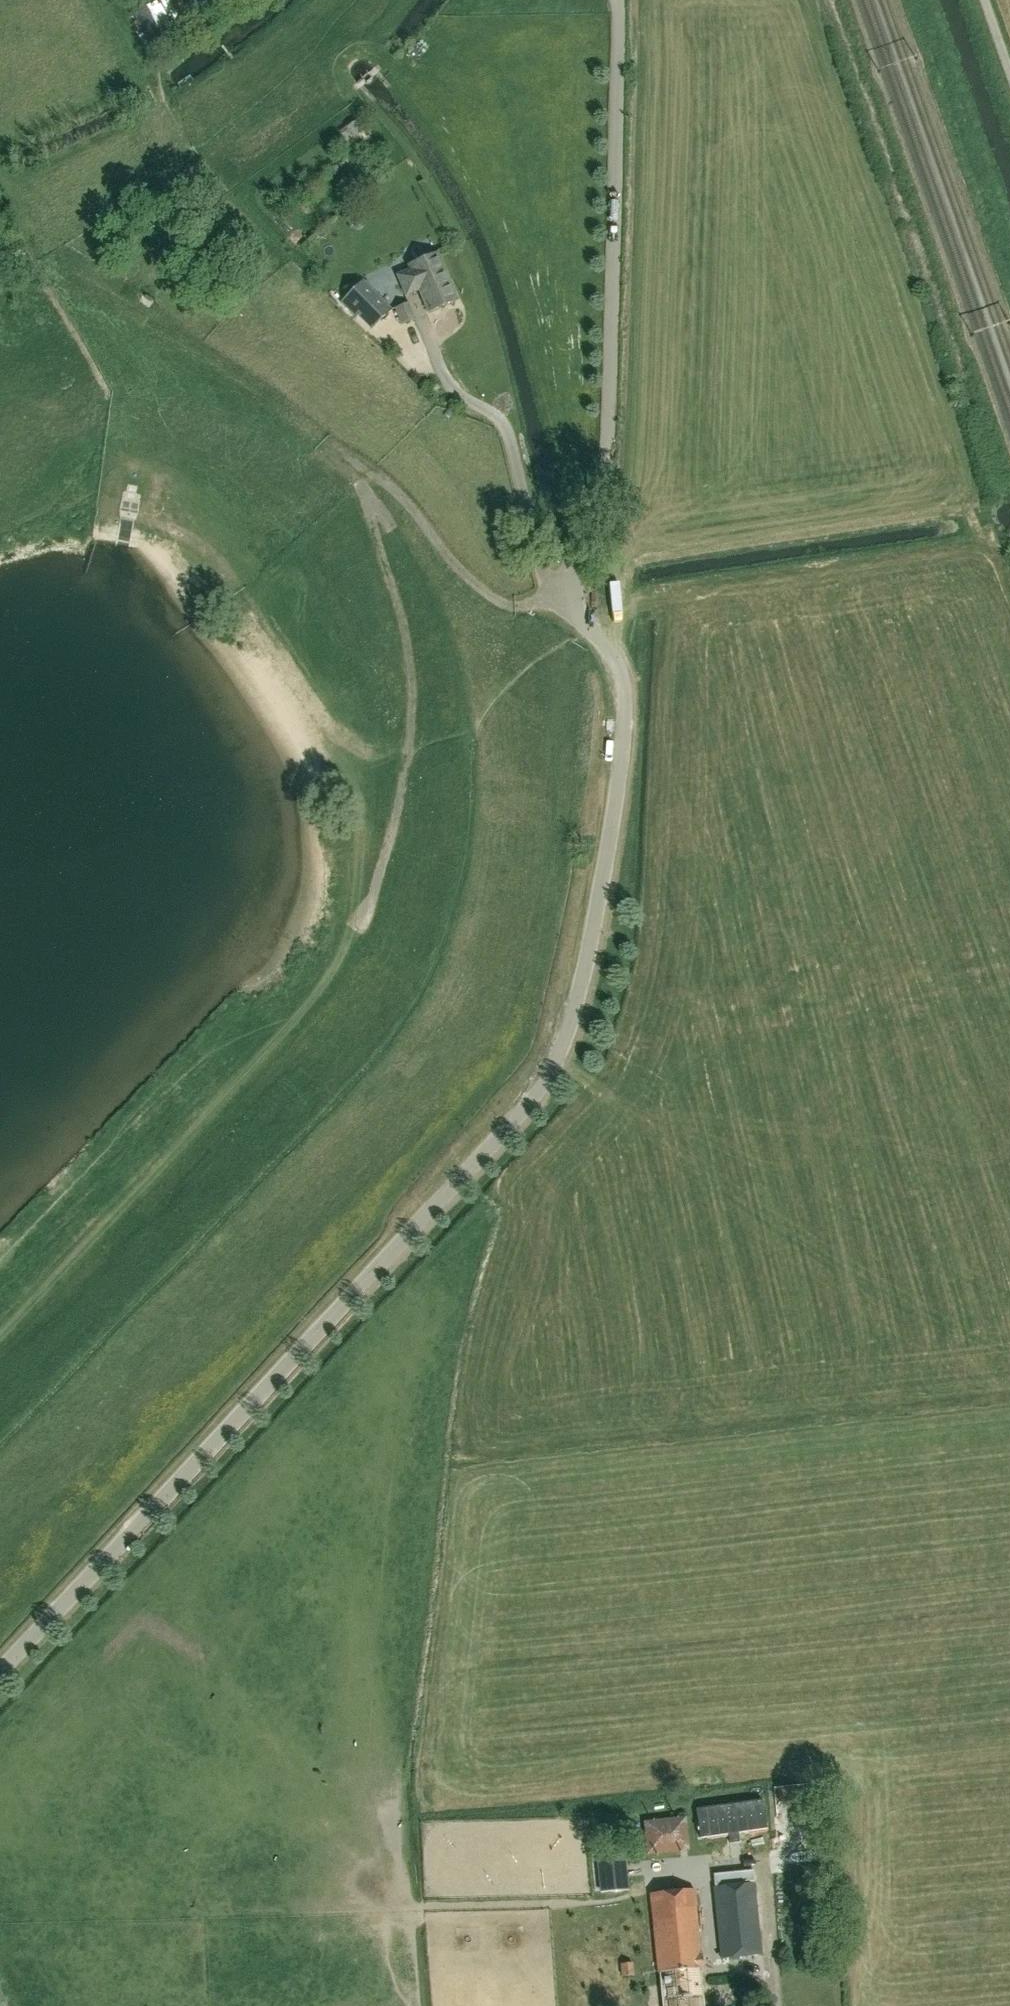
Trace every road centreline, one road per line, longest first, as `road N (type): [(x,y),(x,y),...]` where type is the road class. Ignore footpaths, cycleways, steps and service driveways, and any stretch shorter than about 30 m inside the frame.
road 1 (unclassified): [(0,1671),(522,1115),(561,1048),(595,920),(624,716),(616,665),(551,589),(573,561),(605,453),(615,0)]
road 2 (track): [(551,589),(526,604),(501,599),(457,565),(393,490),(364,479),(389,525)]

